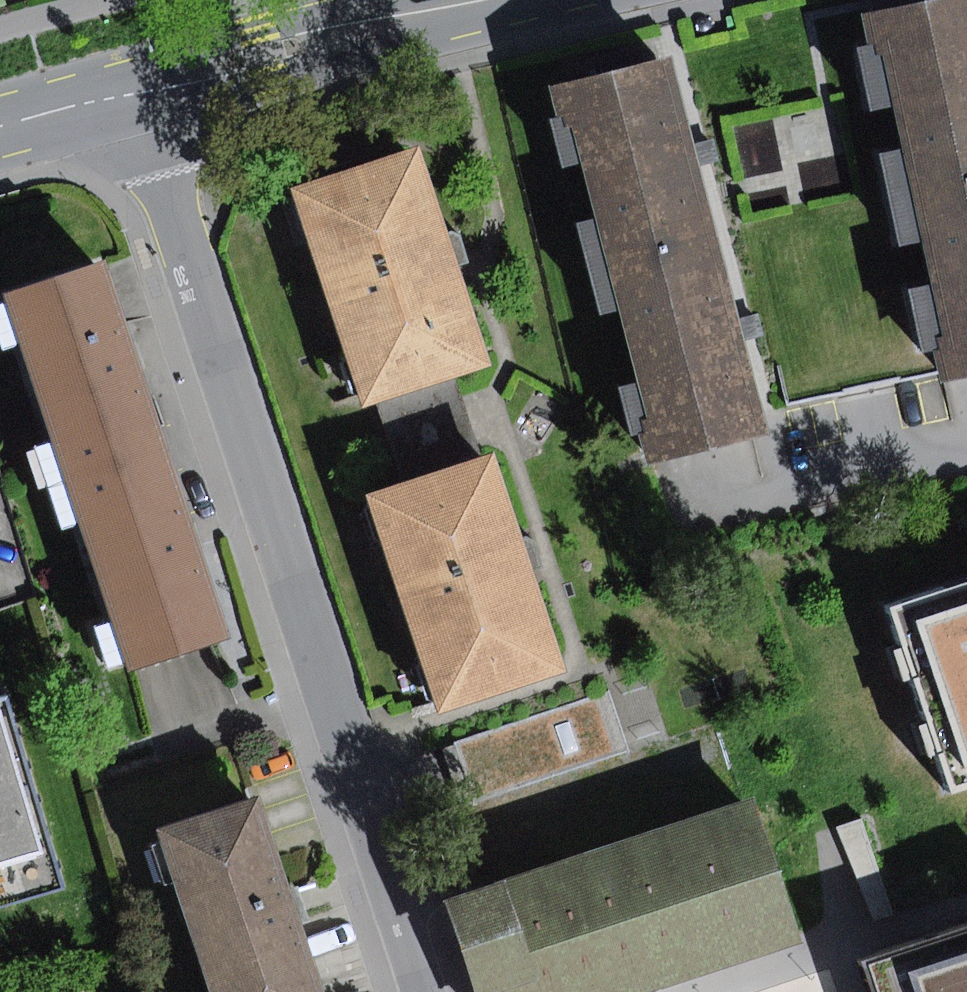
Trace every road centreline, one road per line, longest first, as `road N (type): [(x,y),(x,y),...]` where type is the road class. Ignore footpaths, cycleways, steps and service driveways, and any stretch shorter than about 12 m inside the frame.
road 1 (residential): [(134,90),(420,991)]
road 2 (secondary): [(488,0),(134,90)]
road 3 (secondary): [(134,90),(0,124)]

